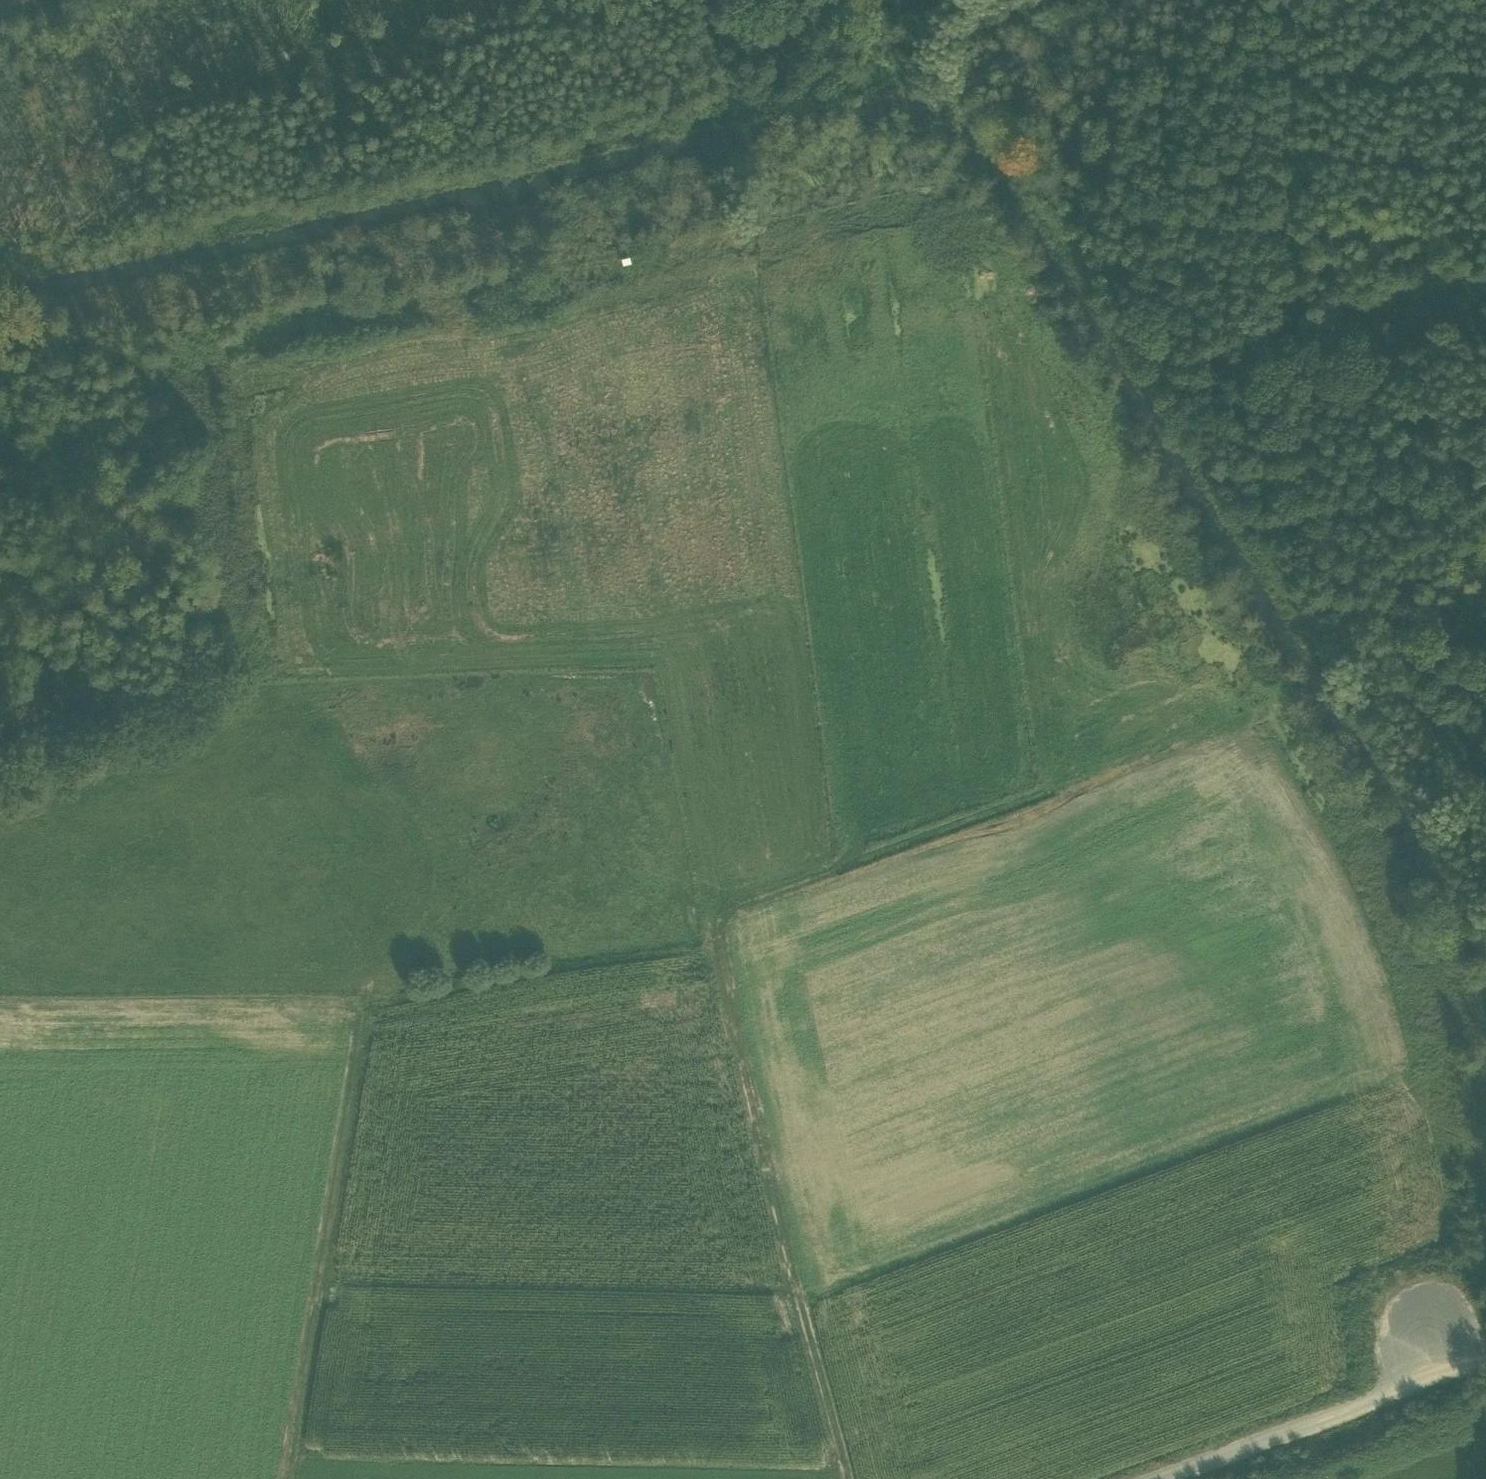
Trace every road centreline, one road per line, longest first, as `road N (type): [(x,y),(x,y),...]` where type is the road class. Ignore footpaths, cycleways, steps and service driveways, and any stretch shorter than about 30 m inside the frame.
road 1 (track): [(848,1478),(695,918),(1031,792)]
road 2 (track): [(288,1478),(370,964)]

